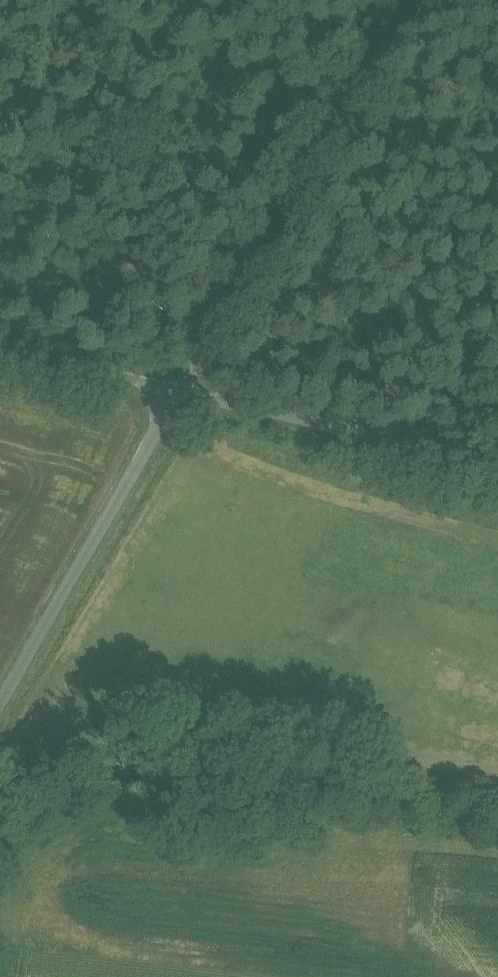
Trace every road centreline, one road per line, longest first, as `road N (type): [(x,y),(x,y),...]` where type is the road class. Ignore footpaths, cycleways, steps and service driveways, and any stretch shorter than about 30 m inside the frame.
road 1 (unclassified): [(0,715),(189,382),(497,462)]
road 2 (track): [(415,0),(189,382)]

